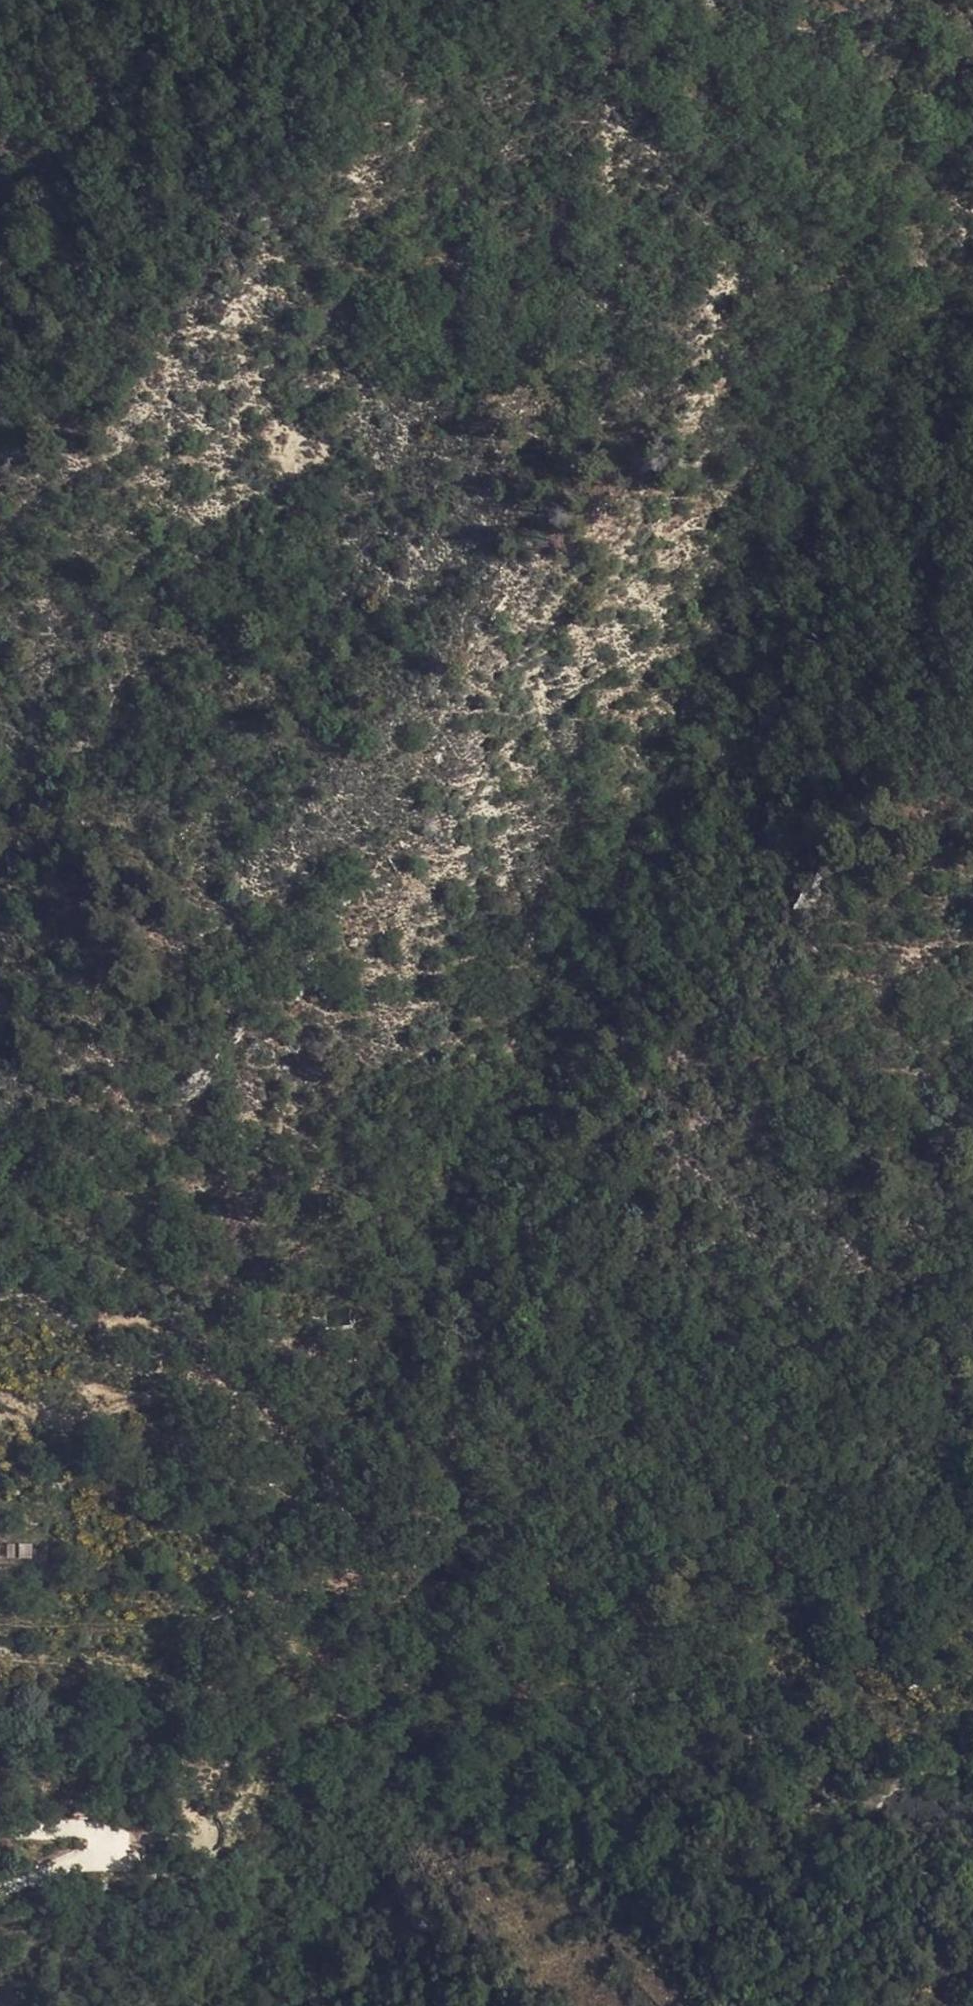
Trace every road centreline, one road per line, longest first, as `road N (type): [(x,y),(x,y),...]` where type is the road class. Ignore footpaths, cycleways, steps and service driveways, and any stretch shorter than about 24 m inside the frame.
road 1 (track): [(0,1878),(101,1865),(106,1845),(89,1828),(0,1826)]

